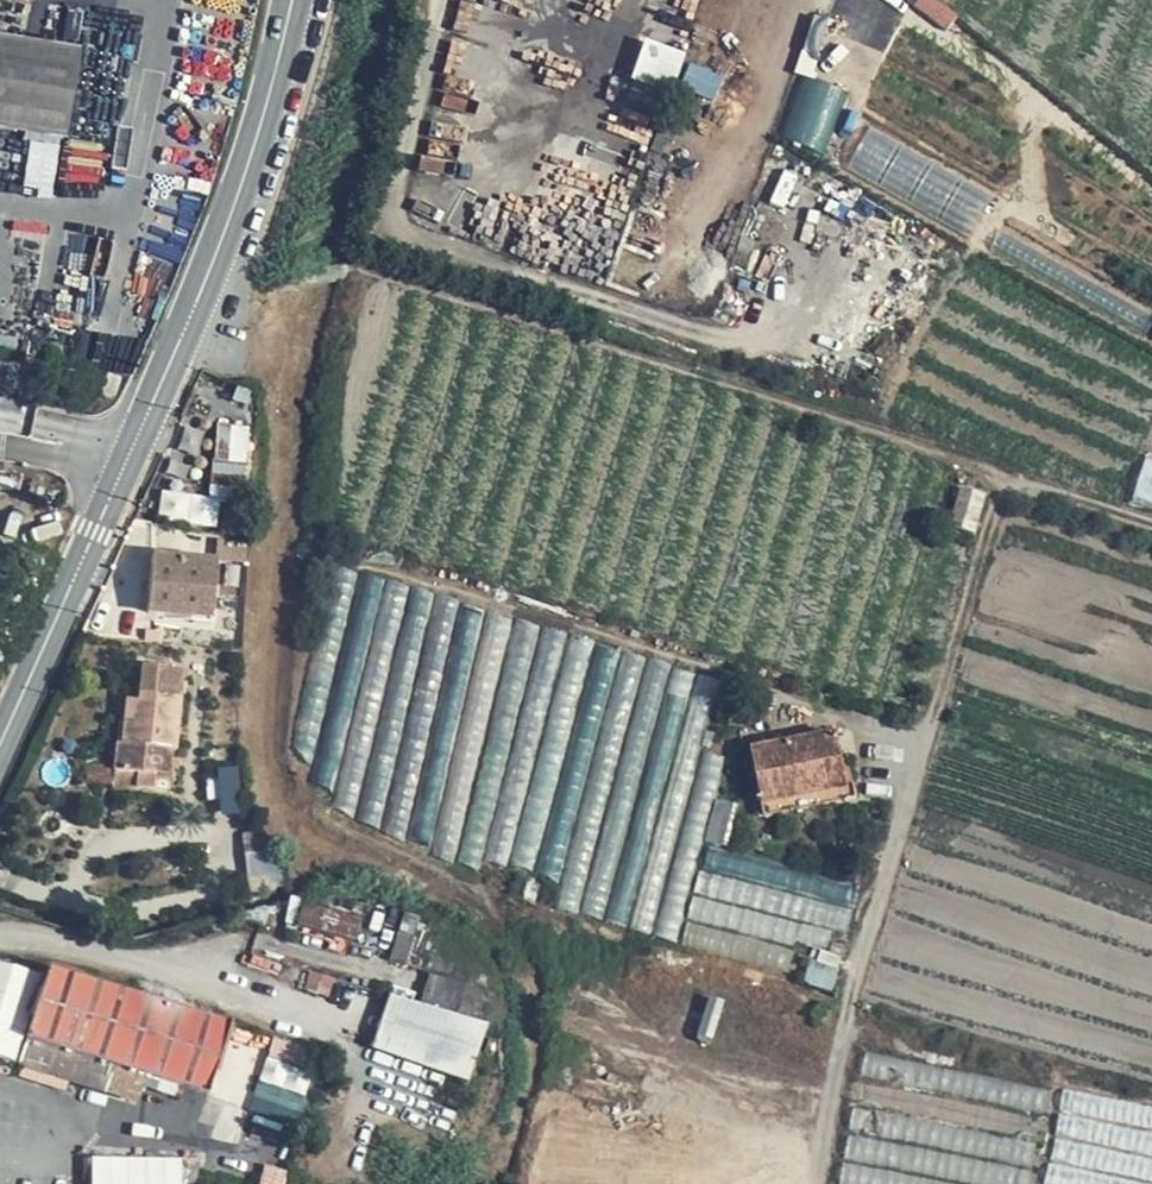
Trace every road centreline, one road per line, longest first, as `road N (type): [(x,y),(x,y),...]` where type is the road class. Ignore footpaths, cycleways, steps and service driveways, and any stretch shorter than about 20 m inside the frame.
road 1 (secondary): [(292,0),(275,75),(181,341),(0,744)]
road 2 (unclassified): [(815,1183),(849,1010),(928,736)]
road 3 (unclassified): [(1151,525),(1014,480)]

